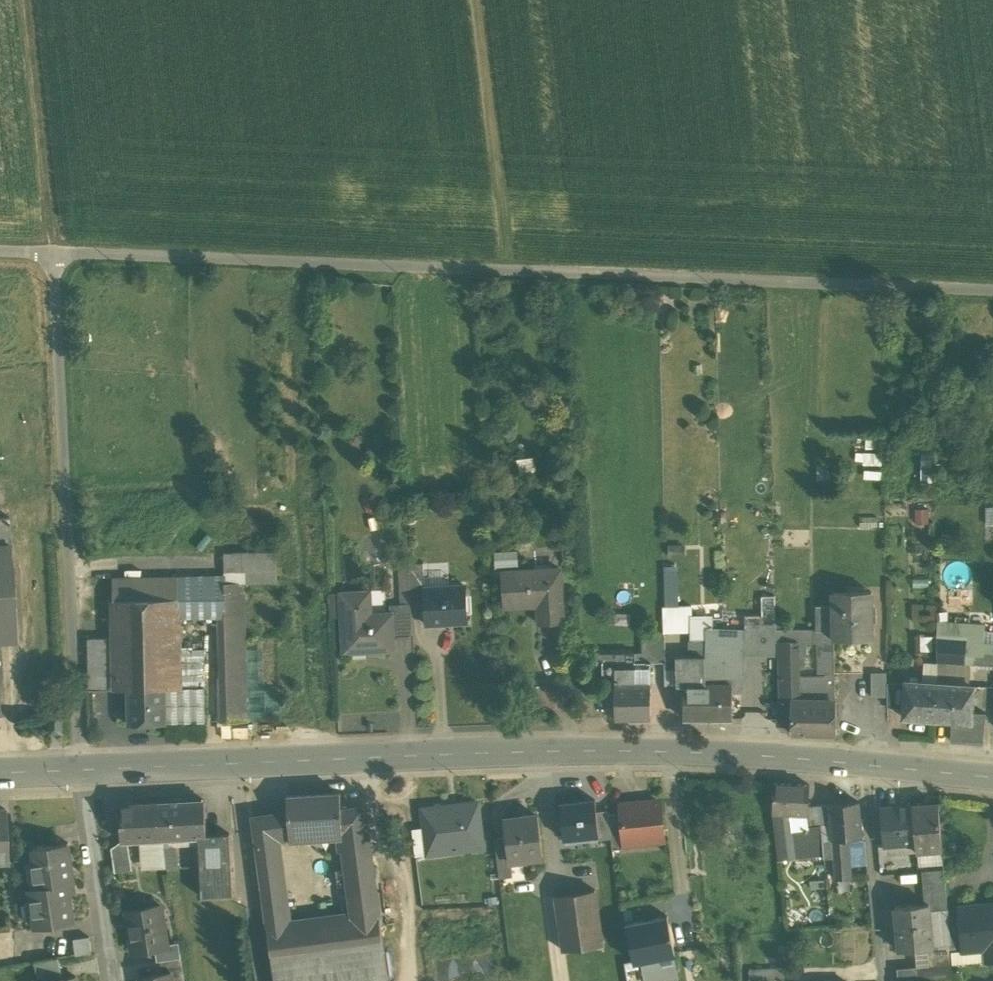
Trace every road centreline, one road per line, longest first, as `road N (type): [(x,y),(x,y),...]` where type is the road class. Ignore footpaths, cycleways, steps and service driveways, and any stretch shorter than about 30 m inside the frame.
road 1 (track): [(54,254),(992,291)]
road 2 (secondary): [(872,765),(579,751),(80,770)]
road 3 (residential): [(80,770),(54,254)]
road 4 (track): [(54,254),(25,0)]
road 5 (residential): [(888,980),(872,765)]
road 6 (residential): [(112,980),(80,770)]
road 7 (secondary): [(992,778),(872,765)]

